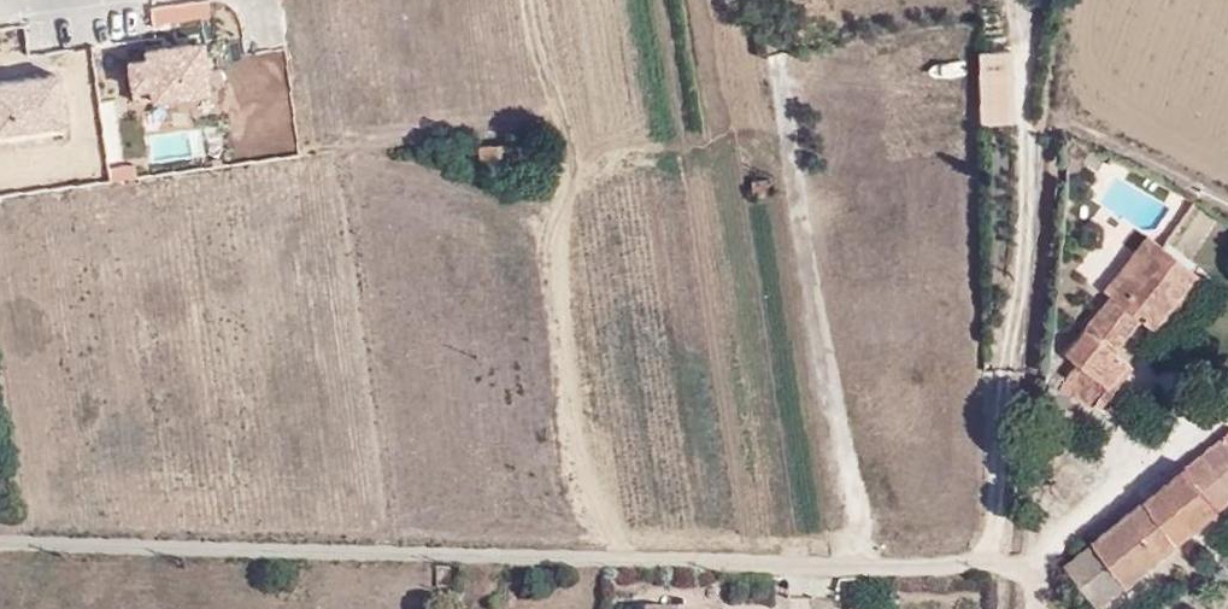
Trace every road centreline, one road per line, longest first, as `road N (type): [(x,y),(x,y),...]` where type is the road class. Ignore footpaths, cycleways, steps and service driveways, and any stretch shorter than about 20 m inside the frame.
road 1 (residential): [(0,541),(1015,570)]

